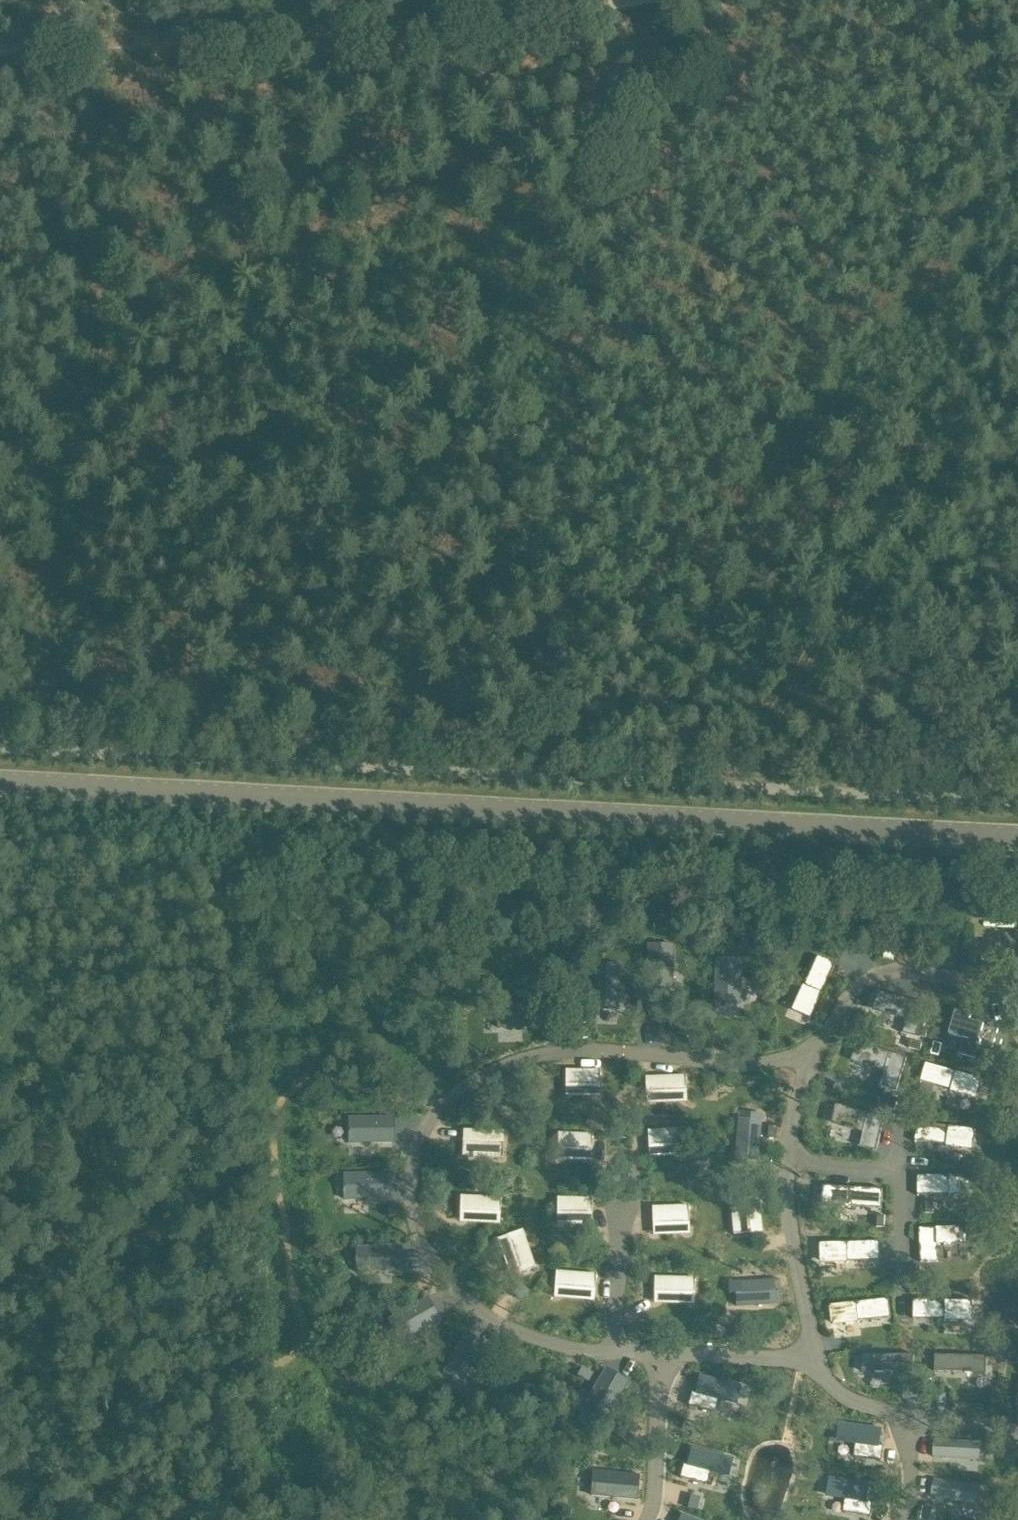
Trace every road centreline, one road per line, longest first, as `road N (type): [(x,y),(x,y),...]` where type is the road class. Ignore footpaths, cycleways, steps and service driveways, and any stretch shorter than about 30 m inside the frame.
road 1 (primary): [(1017,838),(0,783)]
road 2 (track): [(1017,755),(0,709)]
road 3 (track): [(664,0),(607,14),(0,53)]

